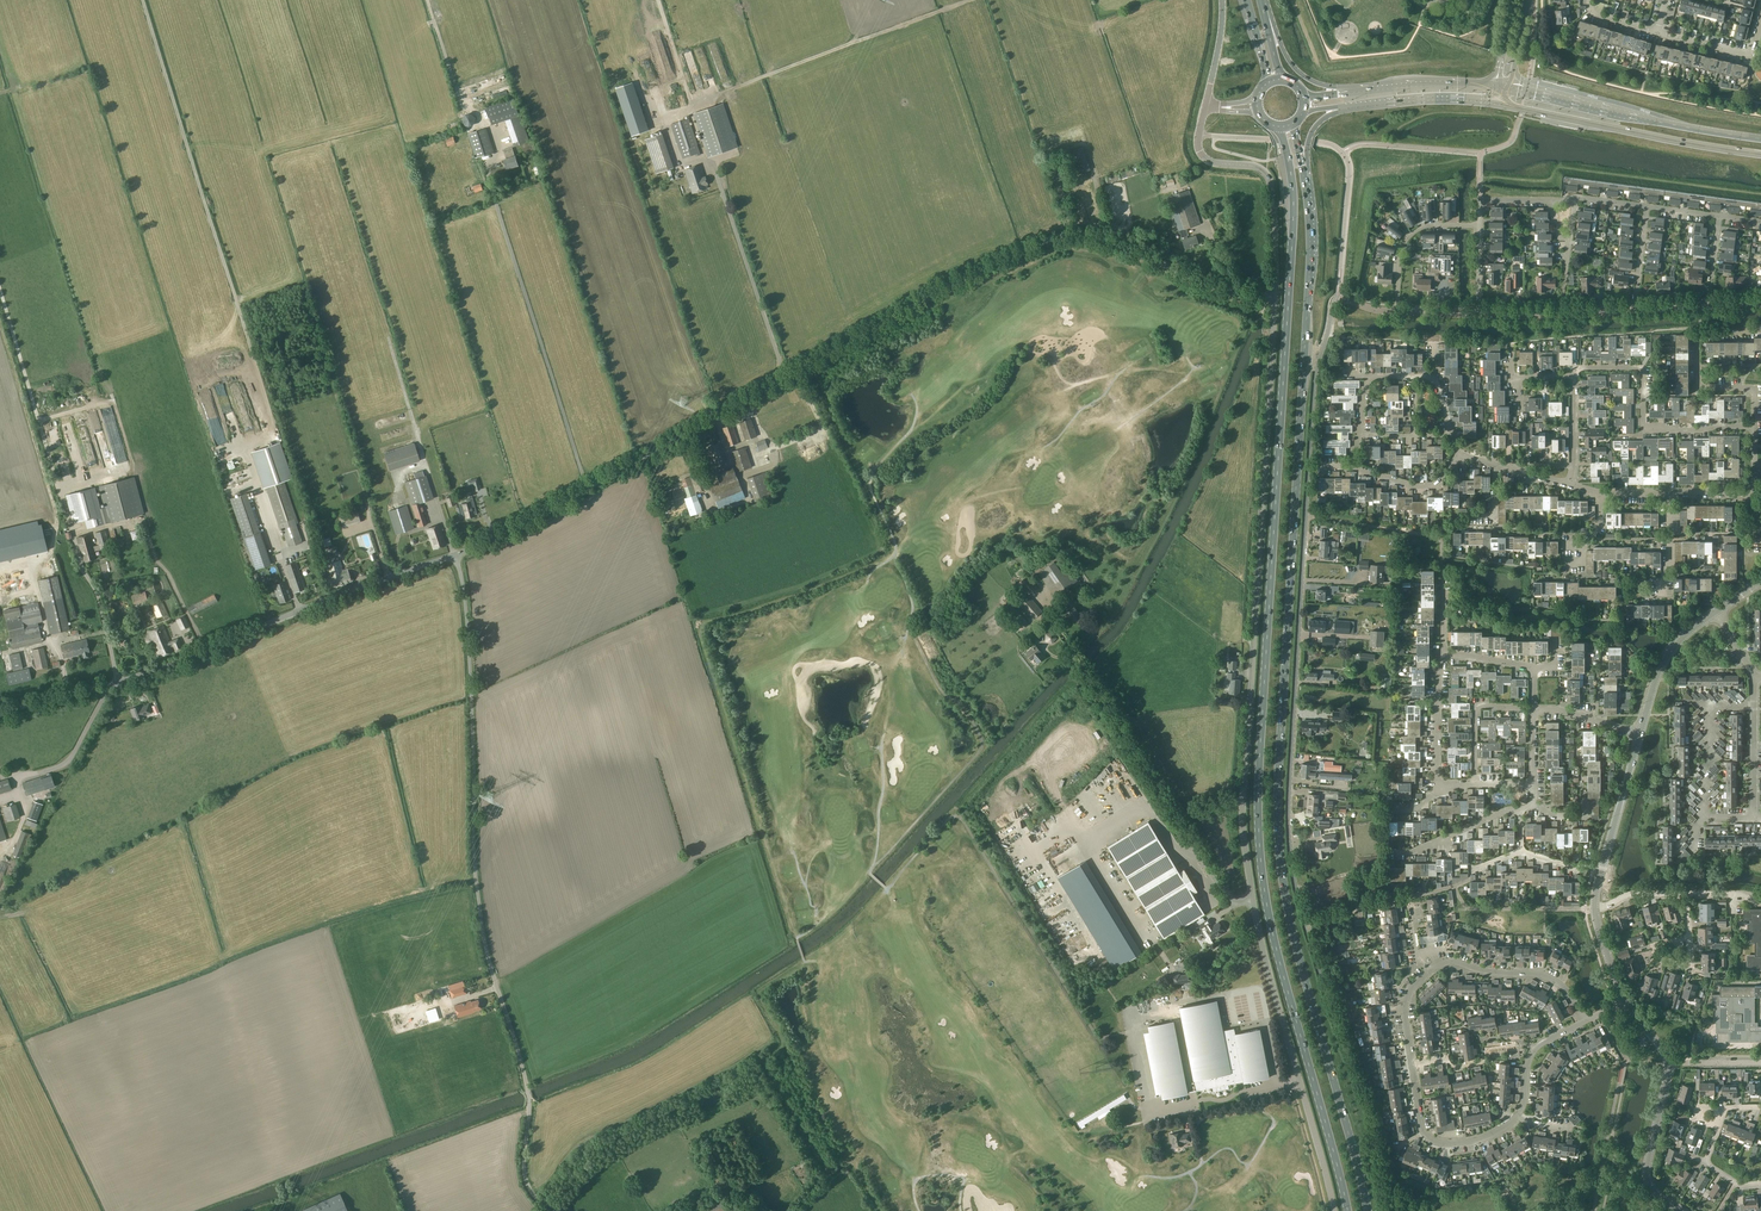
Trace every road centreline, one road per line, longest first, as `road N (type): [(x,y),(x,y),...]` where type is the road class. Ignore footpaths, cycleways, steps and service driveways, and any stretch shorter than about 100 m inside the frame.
road 1 (primary): [(1278,127),(1293,225),(1257,840),(1265,904),(1346,1210)]
road 2 (primary): [(1369,1210),(1281,863),(1311,308),(1306,184)]
road 3 (residential): [(1381,1210),(1368,1111),(1296,889),(1290,842),(1320,358),(1335,301),(1396,312)]
road 4 (unclassified): [(455,555),(929,294),(1053,238),(1100,238),(1230,293),(1274,296)]
road 5 (unclassified): [(548,1210),(525,1177),(528,1094),(483,935),(466,611),(455,555)]
road 6 (track): [(142,0),(273,433),(245,449),(299,611)]
road 7 (unclassified): [(1252,900),(1242,802),(1274,296)]
road 8 (unclassified): [(0,712),(130,679),(455,555)]
road 9 (track): [(117,682),(0,294)]
road 10 (residential): [(1457,455),(1435,484),(1409,485),(1354,466),(1369,378),(1429,379),(1452,435)]
road 11 (unclassified): [(1335,1210),(1252,900)]
road 12 (residential): [(1440,790),(1443,653),(1534,667),(1535,710)]
road 13 (primary): [(1498,104),(1760,156)]
road 14 (primary): [(1760,139),(1510,89)]
road 15 (residential): [(1574,377),(1580,368),(1643,367),(1644,430),(1756,429)]
road 16 (unclassified): [(1274,296),(1269,178),(1253,166),(1201,154),(1205,106)]
road 17 (residential): [(1756,429),(1755,388),(1697,388),(1698,338),(1760,331)]
road 18 (residential): [(1429,972),(1457,963),(1552,978),(1586,1022)]
road 19 (tertiary): [(1596,908),(1641,737)]
road 20 (residential): [(1517,1118),(1485,1138),(1434,1142),(1421,1124),(1413,1067)]
road 21 (tertiary): [(1682,1210),(1646,1177),(1667,1064)]
road 22 (primary): [(1346,109),(1498,104)]
road 23 (tertiary): [(1641,737),(1663,665),(1716,612)]
road 24 (residential): [(1396,312),(1408,239),(1430,226),(1479,226)]
road 25 (primary): [(1495,87),(1351,91)]
road 26 (residential): [(1522,808),(1390,855)]
road 27 (residential): [(1755,817),(1755,678)]
road 28 (residential): [(1476,784),(1476,707),(1535,710)]
road 29 (residential): [(1760,25),(1753,55),(1658,33)]
road 30 (residential): [(1413,1067),(1479,1063),(1492,1049),(1516,1046),(1533,1053)]

